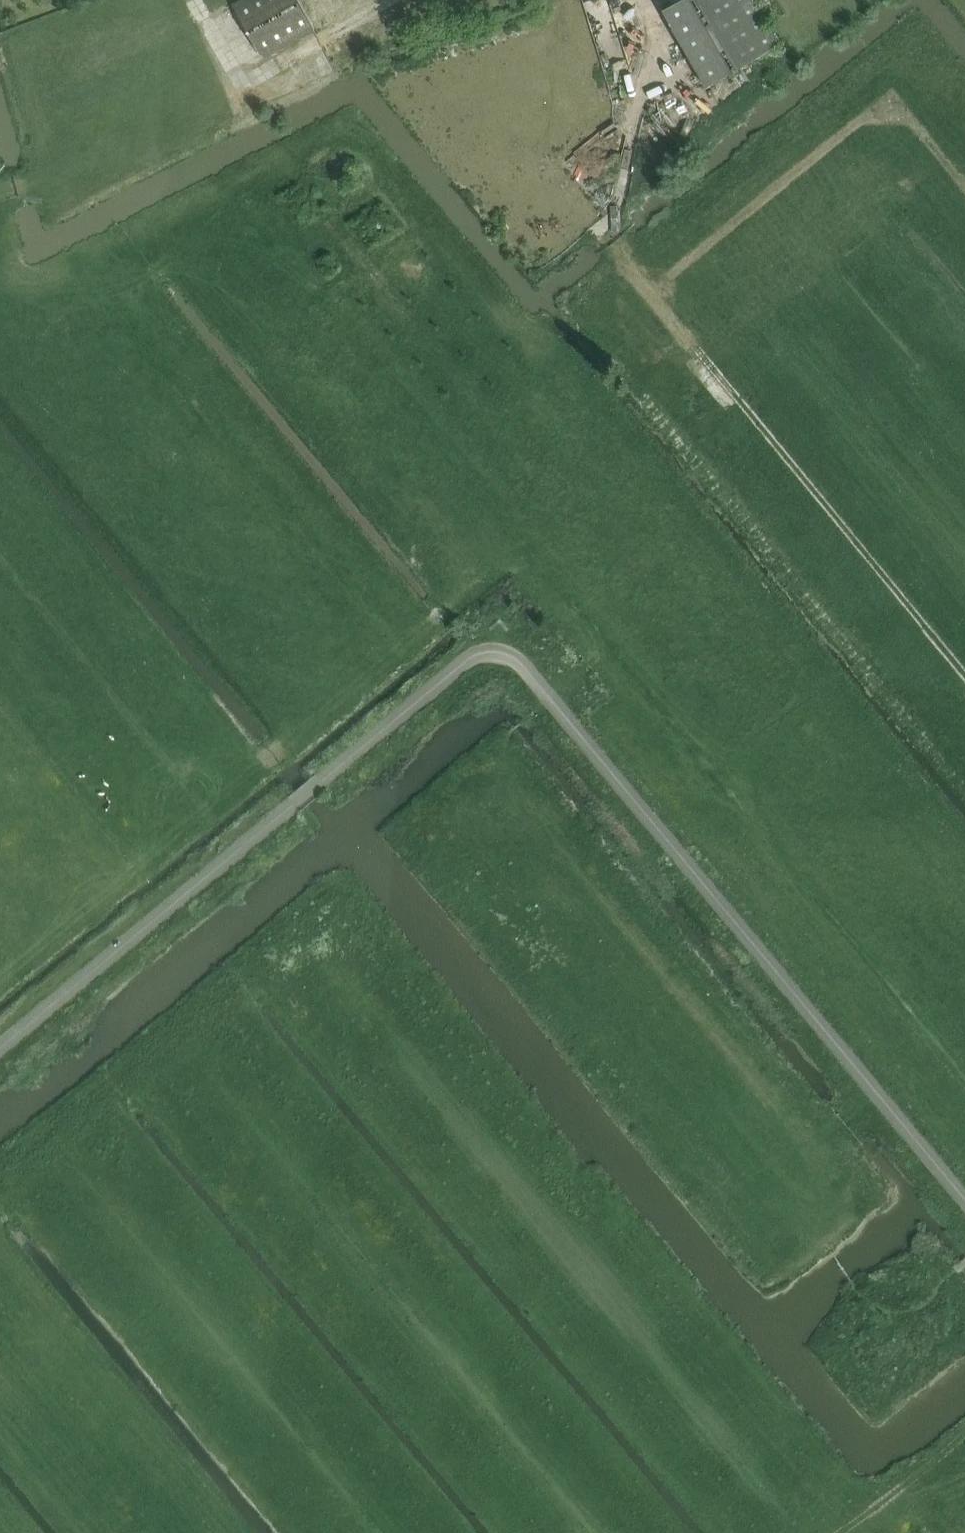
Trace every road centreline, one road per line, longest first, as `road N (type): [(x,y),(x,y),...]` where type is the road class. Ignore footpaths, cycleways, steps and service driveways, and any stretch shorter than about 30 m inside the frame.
road 1 (track): [(964,673),(622,258)]

